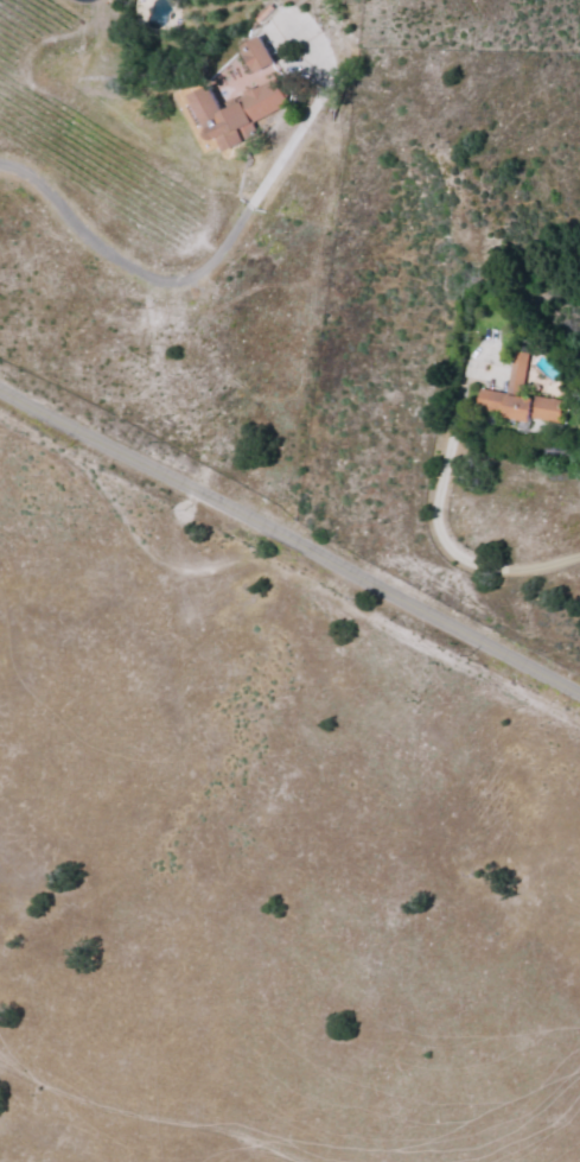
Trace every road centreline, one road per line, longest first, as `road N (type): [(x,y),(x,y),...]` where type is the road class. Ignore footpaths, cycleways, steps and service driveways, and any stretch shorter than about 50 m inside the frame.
road 1 (residential): [(579,690),(0,386)]

